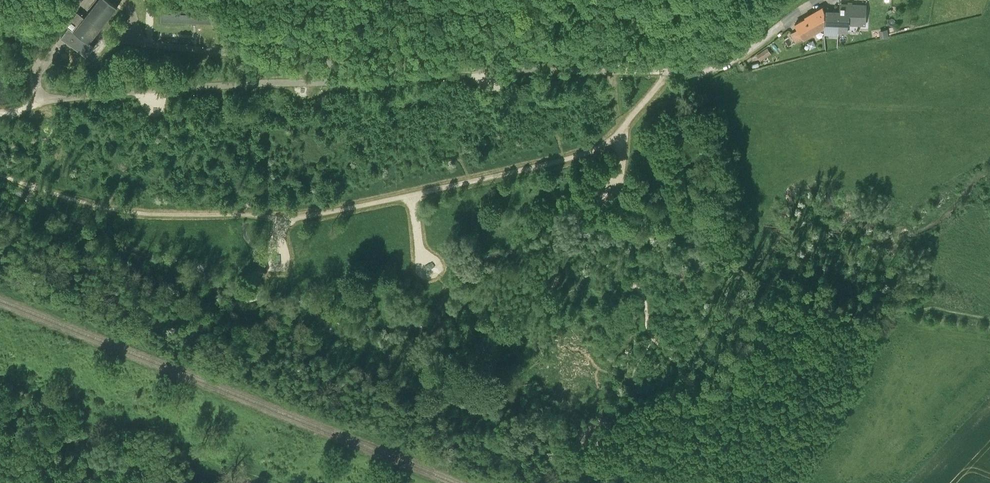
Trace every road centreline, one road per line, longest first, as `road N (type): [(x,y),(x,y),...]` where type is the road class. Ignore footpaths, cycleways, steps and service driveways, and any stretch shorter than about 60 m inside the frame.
road 1 (track): [(659,482),(599,445),(639,398)]

